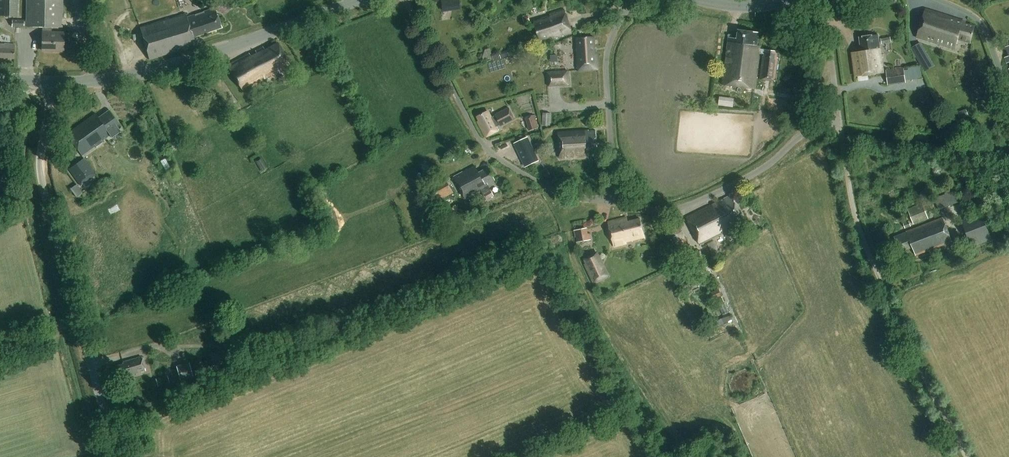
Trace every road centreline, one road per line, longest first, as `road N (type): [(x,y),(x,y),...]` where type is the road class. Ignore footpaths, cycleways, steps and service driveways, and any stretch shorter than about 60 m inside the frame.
road 1 (unclassified): [(115,456),(41,177),(51,83)]
road 2 (tertiary): [(51,83),(146,73),(361,0)]
road 3 (residential): [(615,200),(558,192),(487,150),(406,0)]
road 4 (residential): [(615,200),(651,210),(703,199),(766,166),(800,135),(839,120)]
road 5 (residential): [(615,200),(607,58),(631,0)]
road 6 (track): [(965,456),(879,276)]
road 7 (unclassified): [(879,276),(858,223),(839,120)]
road 8 (unclassified): [(839,120),(823,0)]
road 9 (residential): [(1008,91),(979,21),(939,0)]

